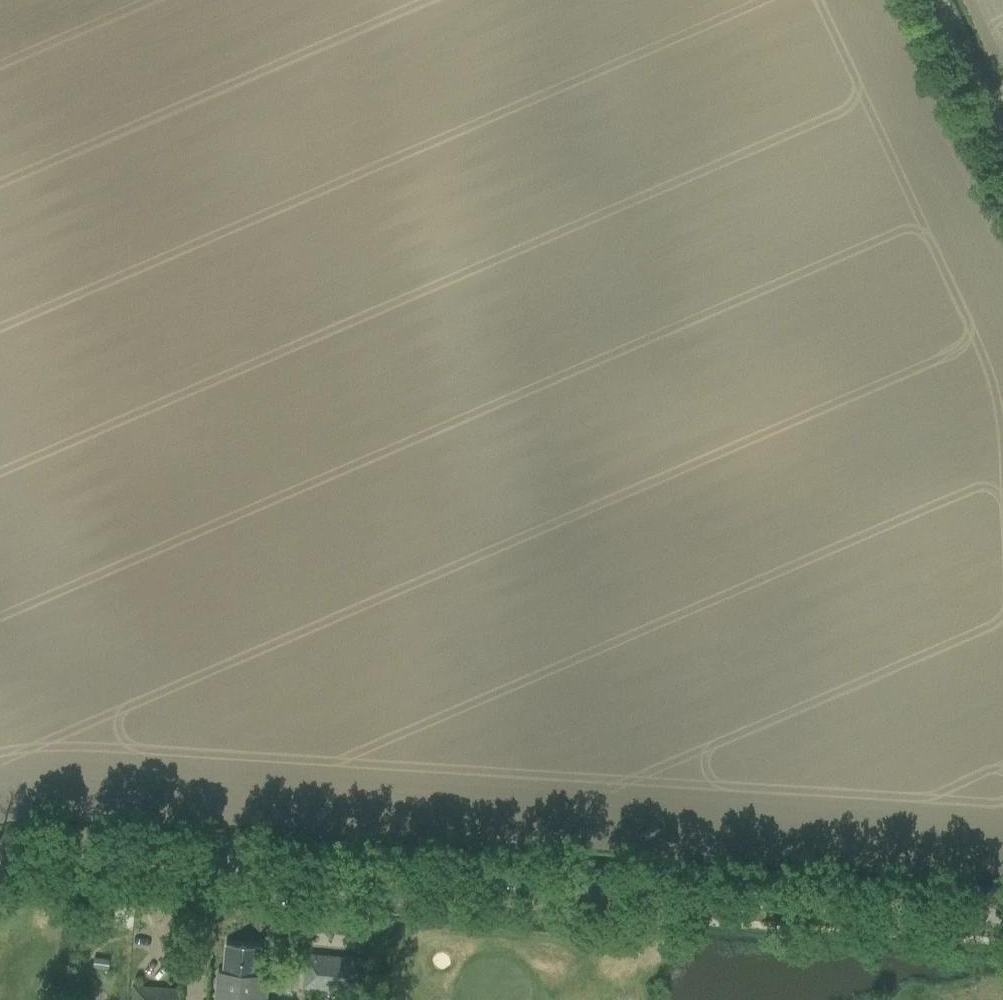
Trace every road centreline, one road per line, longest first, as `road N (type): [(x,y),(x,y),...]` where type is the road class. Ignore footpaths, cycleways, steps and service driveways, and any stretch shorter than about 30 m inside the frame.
road 1 (unclassified): [(1002,918),(114,859),(0,868)]
road 2 (track): [(1002,178),(921,0)]

